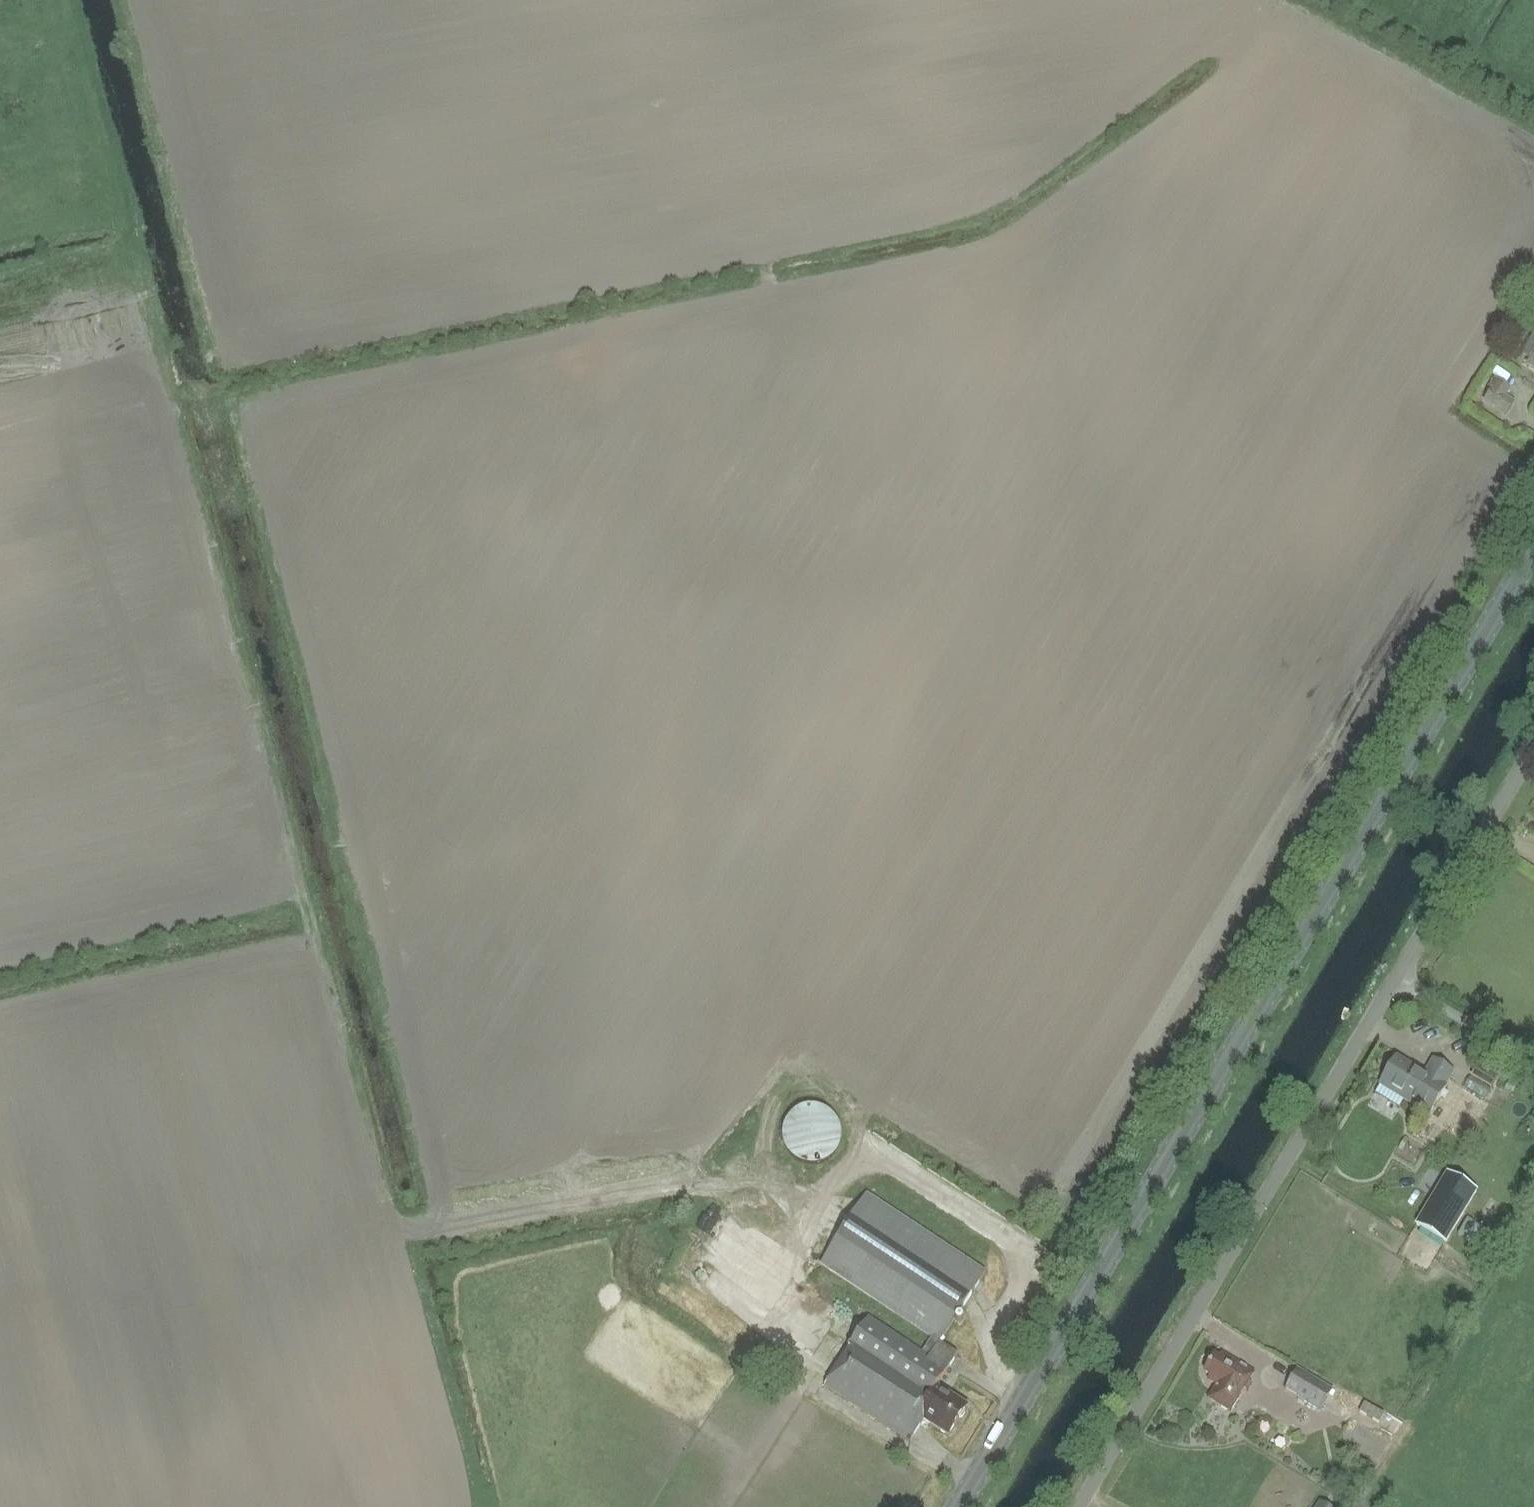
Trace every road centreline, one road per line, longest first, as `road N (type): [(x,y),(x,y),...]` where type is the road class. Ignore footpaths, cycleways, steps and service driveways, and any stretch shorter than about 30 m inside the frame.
road 1 (secondary): [(954,1506),(1533,558)]
road 2 (unclassified): [(1070,1506),(1396,980)]
road 3 (unclassified): [(1396,980),(1533,749)]
road 4 (unclassified): [(1396,980),(1533,1059)]

